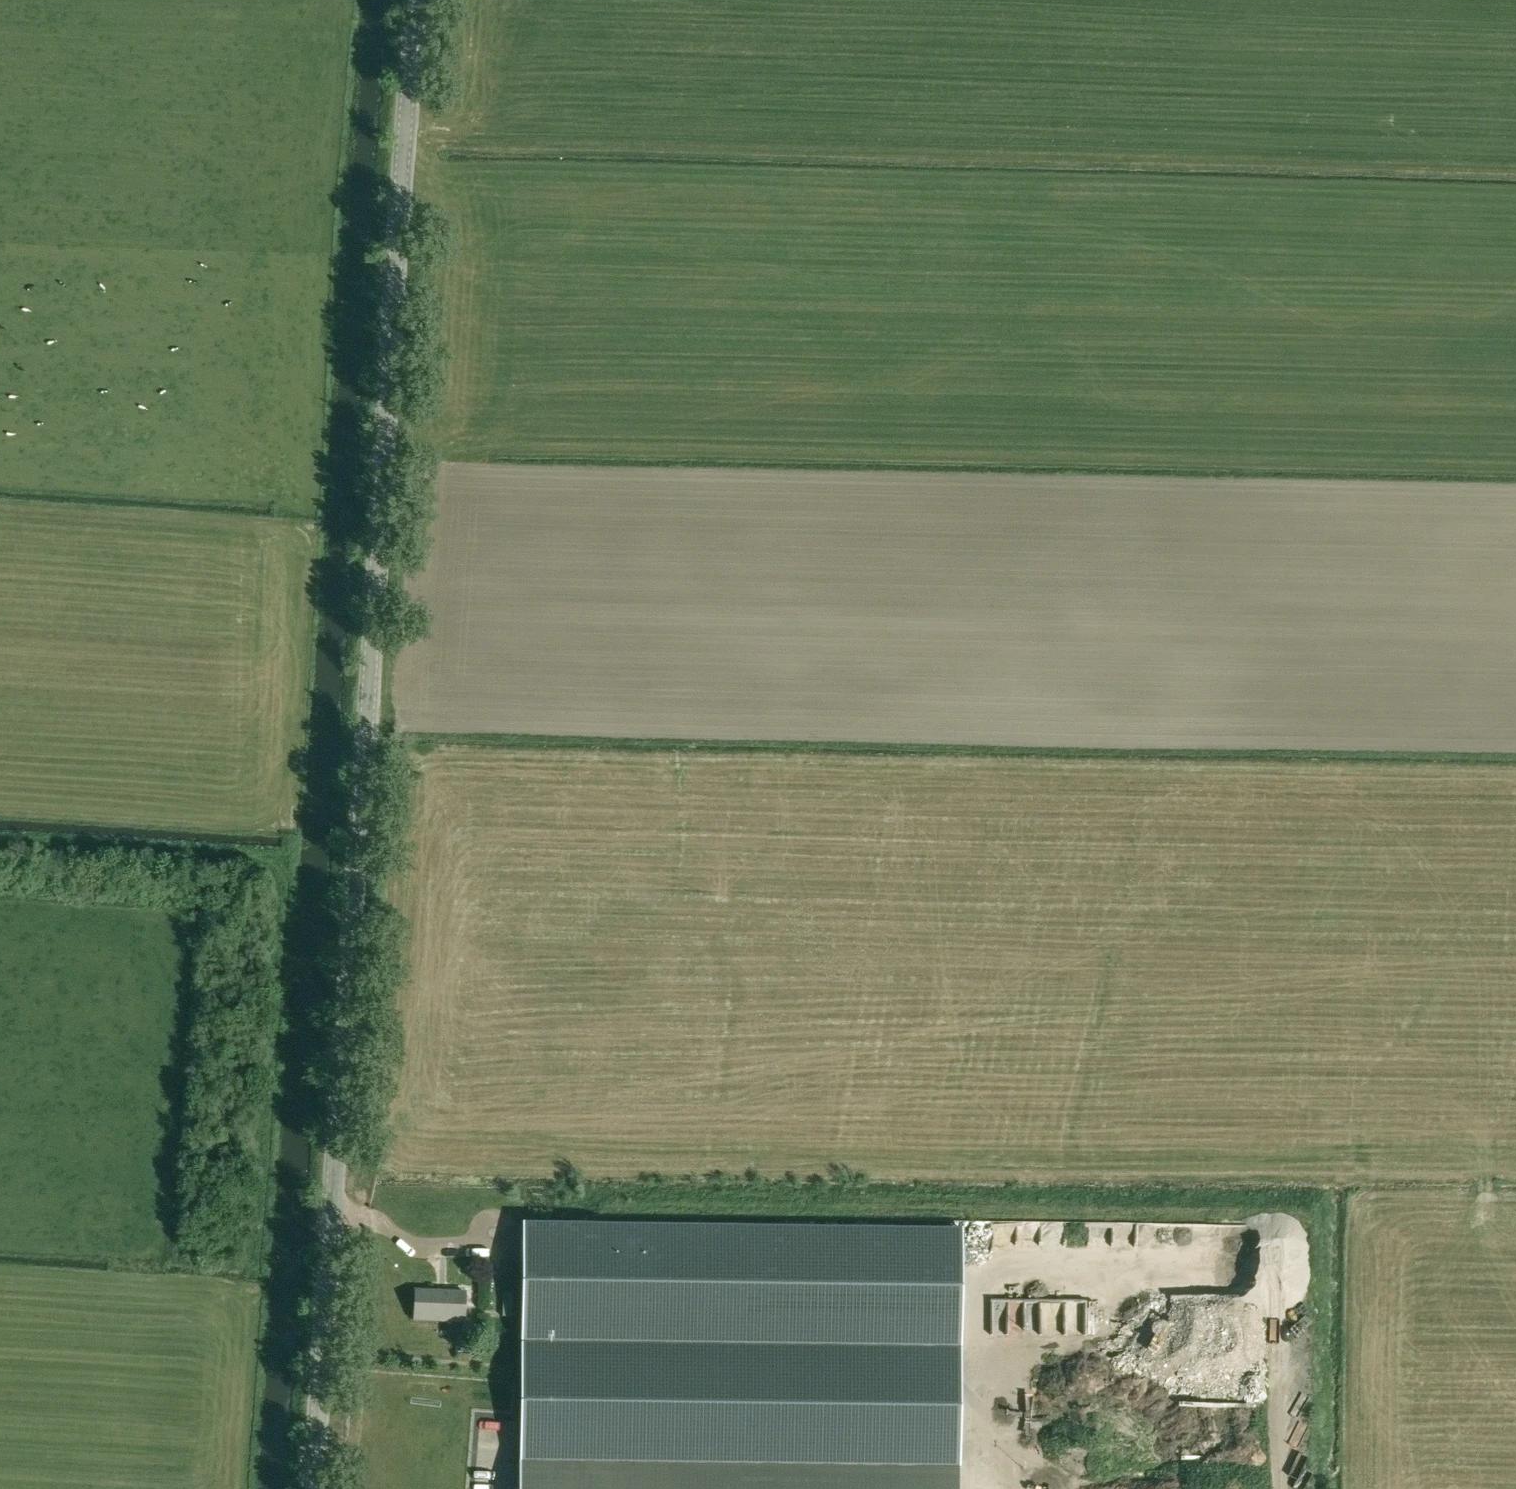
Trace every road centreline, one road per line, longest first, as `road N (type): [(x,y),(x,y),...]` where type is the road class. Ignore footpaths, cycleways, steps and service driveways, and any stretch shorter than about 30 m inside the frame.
road 1 (tertiary): [(311,1488),(418,0)]

